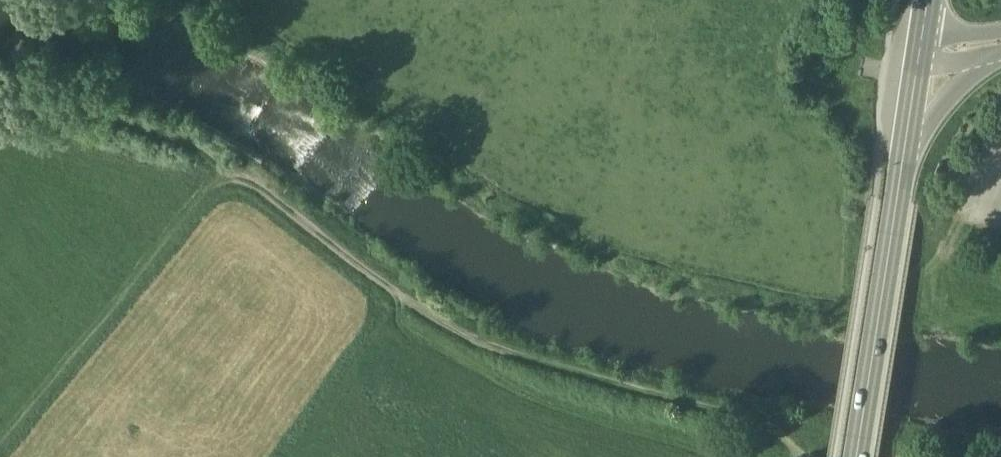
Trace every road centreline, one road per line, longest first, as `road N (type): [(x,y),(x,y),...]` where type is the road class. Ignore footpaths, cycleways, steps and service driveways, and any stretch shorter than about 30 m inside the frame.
road 1 (track): [(5,456),(225,180),(439,331),(531,373),(771,437),(791,456)]
road 2 (primary): [(855,456),(897,196)]
road 3 (track): [(225,180),(109,127),(0,106)]
road 4 (residential): [(905,148),(953,90),(1000,52)]

